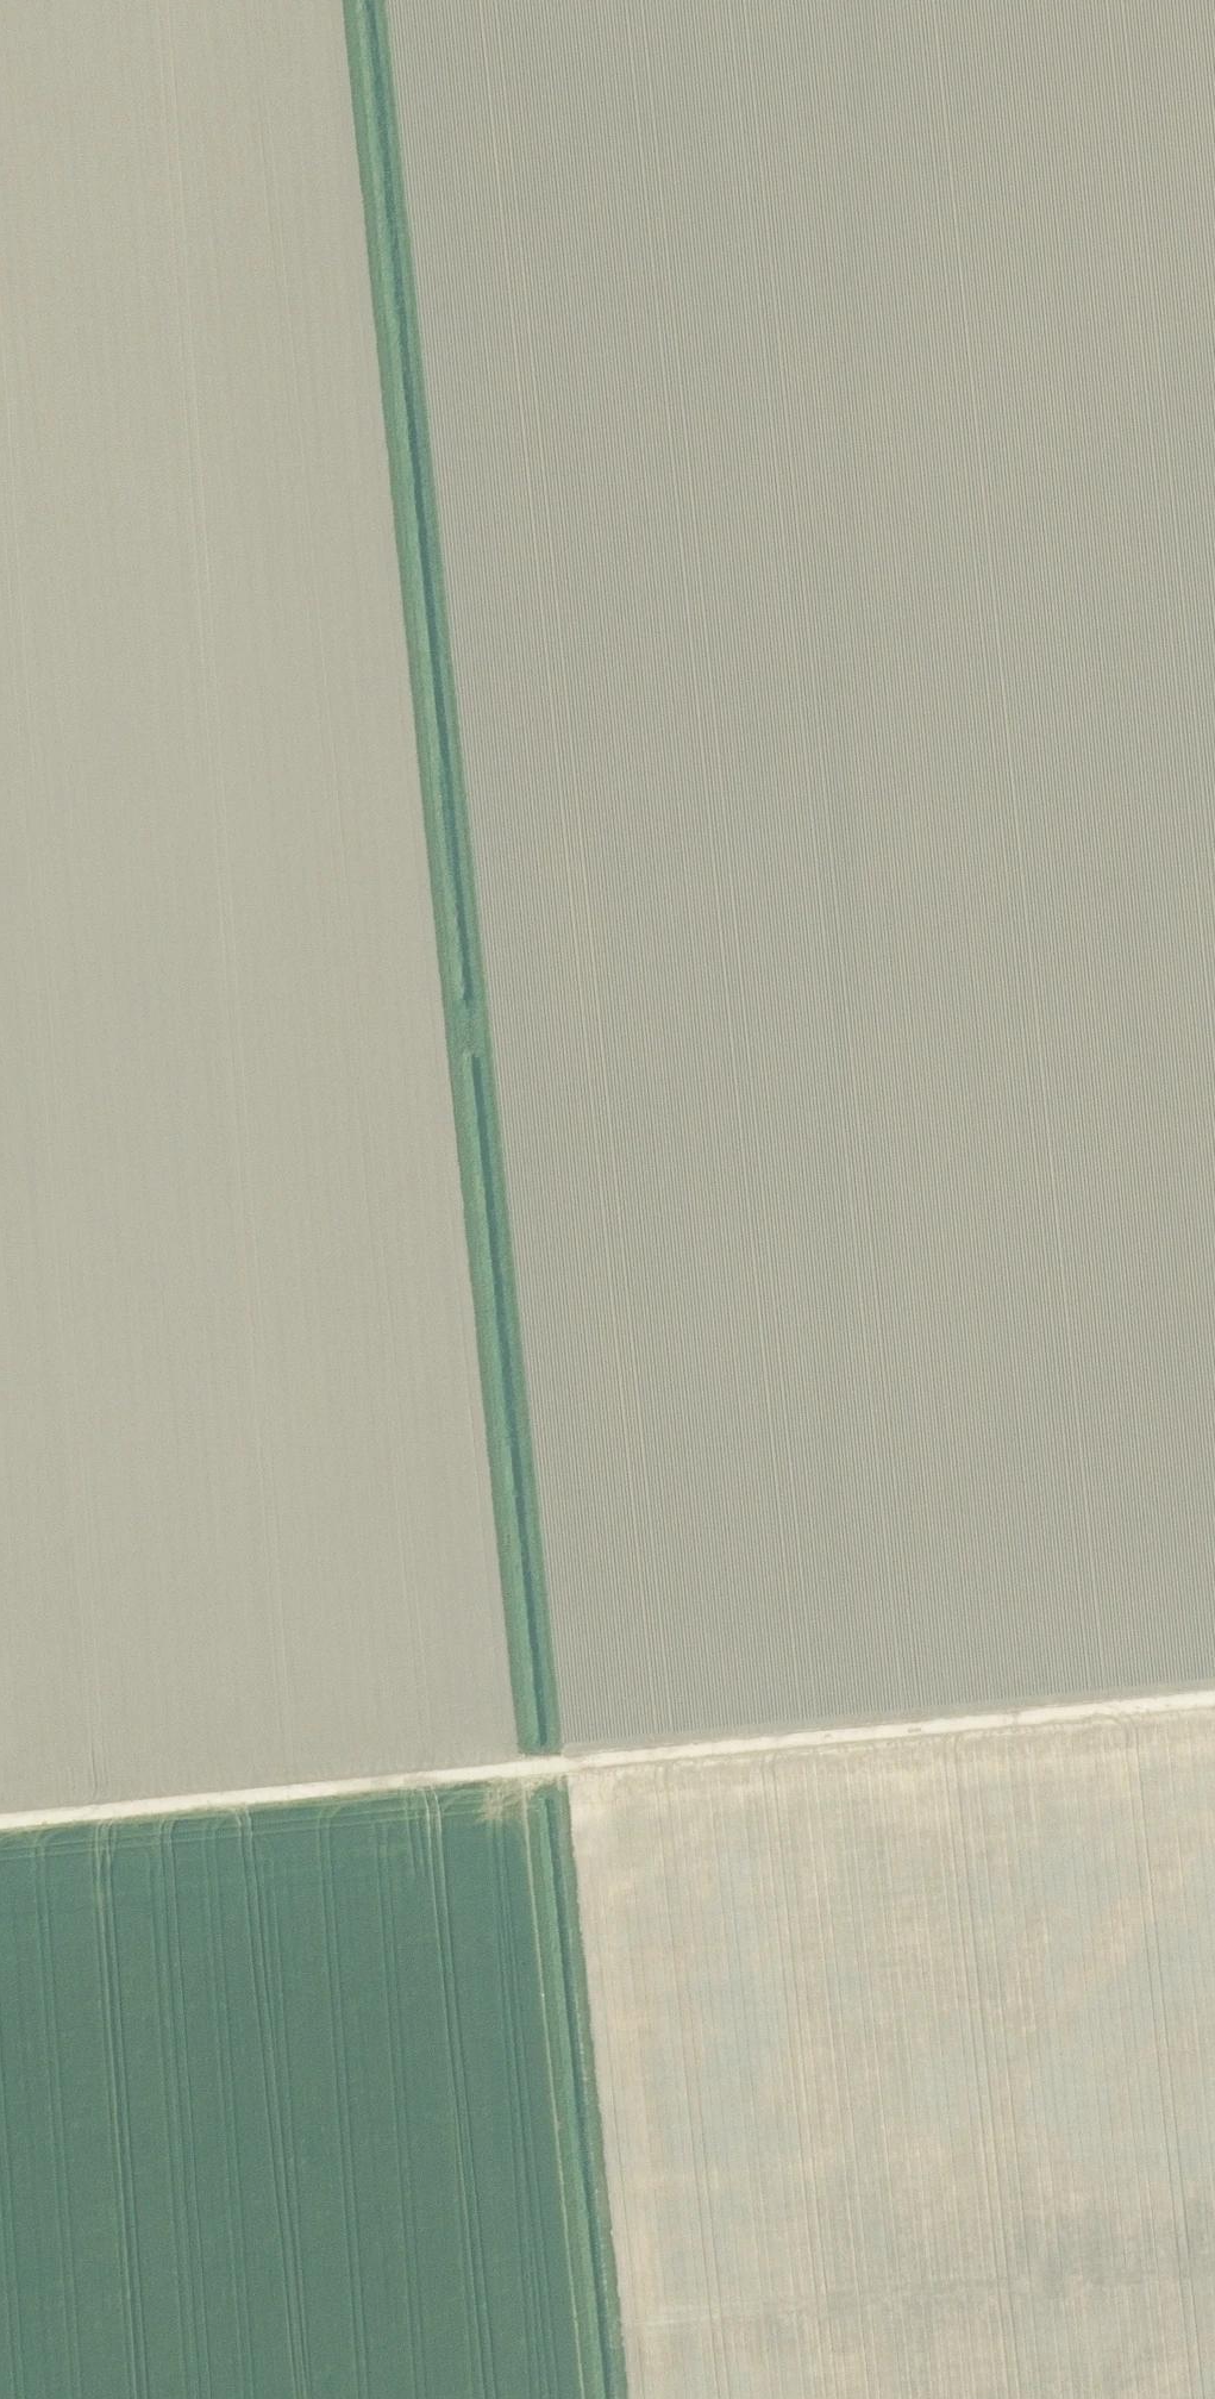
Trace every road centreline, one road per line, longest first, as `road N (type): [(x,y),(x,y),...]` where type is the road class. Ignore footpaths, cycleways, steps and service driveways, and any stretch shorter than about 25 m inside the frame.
road 1 (track): [(1214,1698),(0,1821)]

